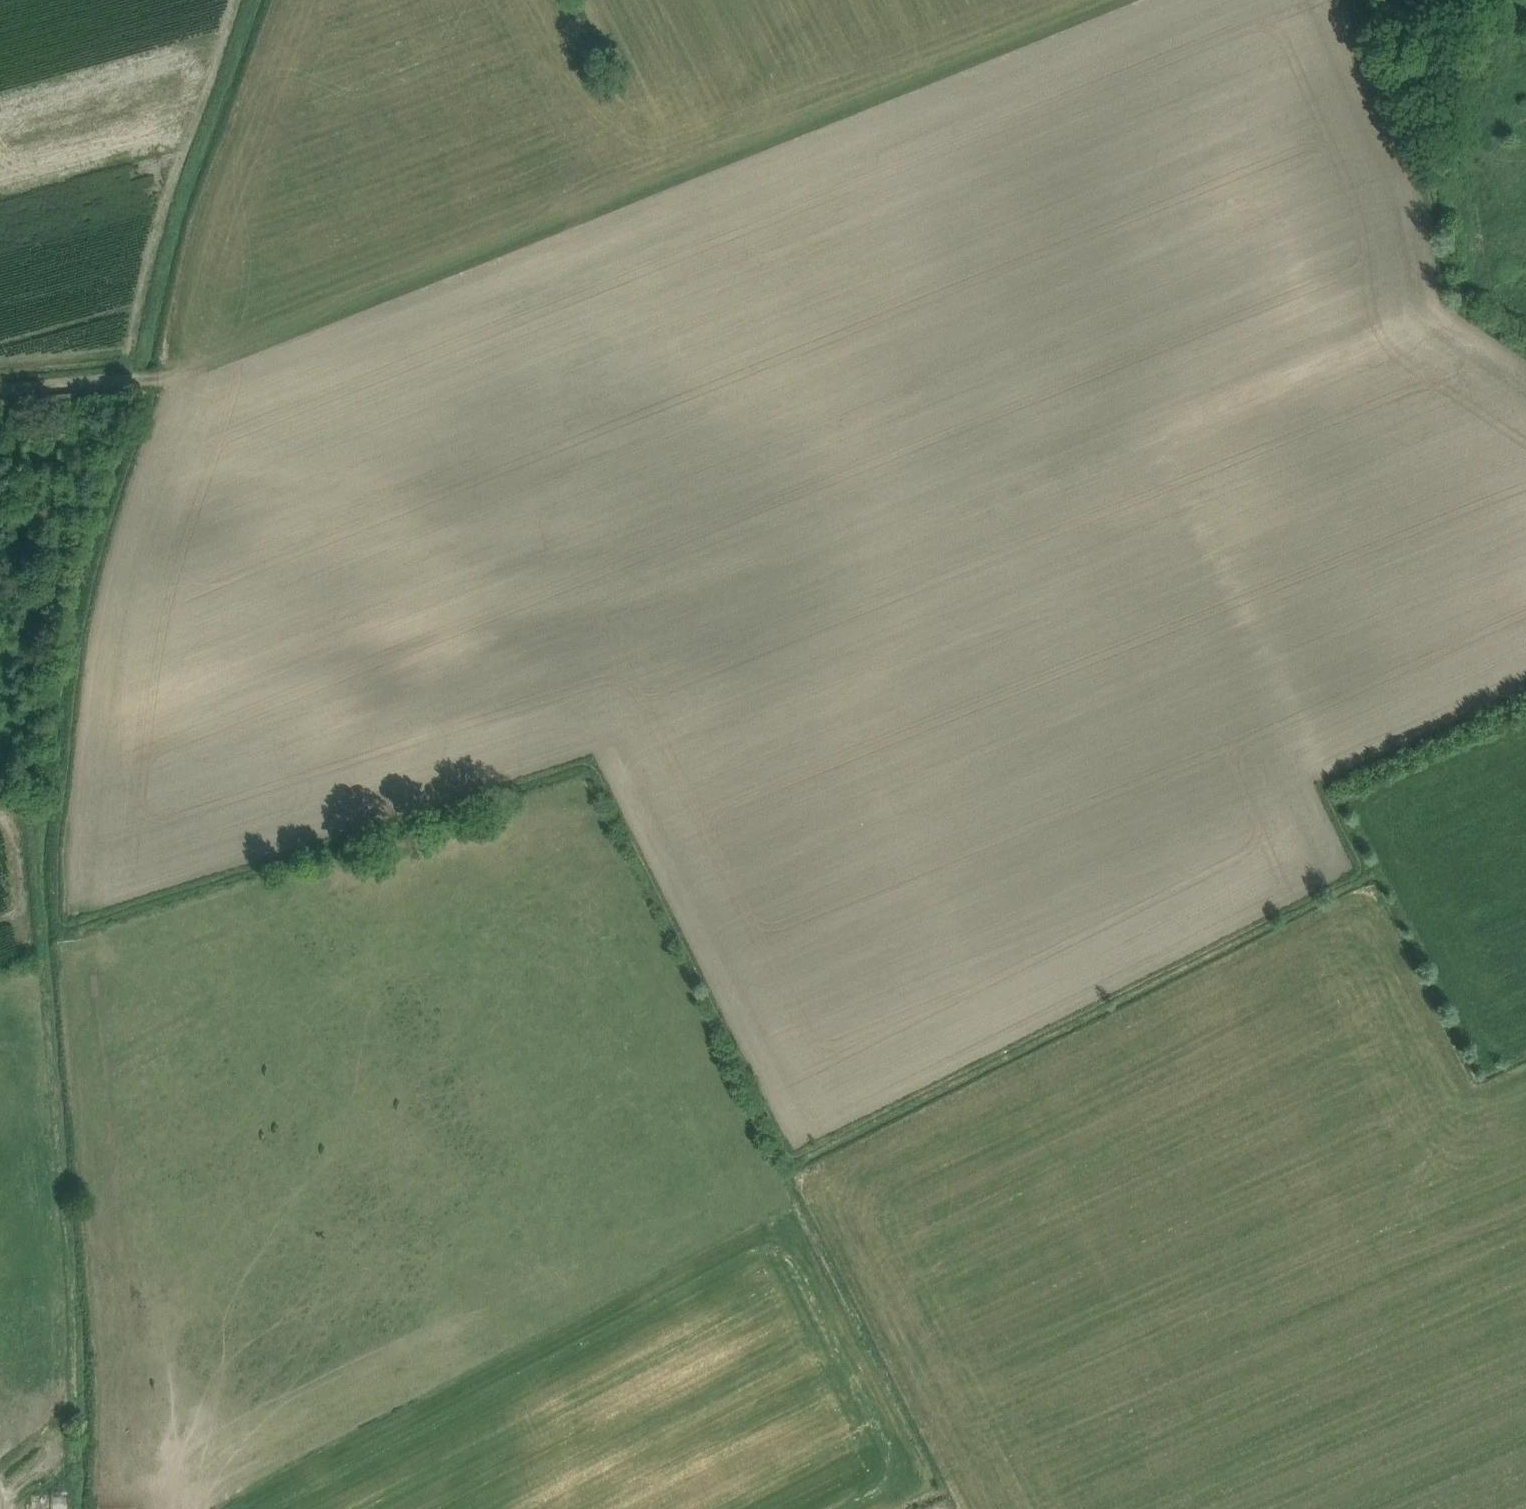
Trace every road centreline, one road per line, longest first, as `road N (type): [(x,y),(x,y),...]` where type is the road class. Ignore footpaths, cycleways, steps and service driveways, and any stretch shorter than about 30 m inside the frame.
road 1 (track): [(0,393),(159,379)]

